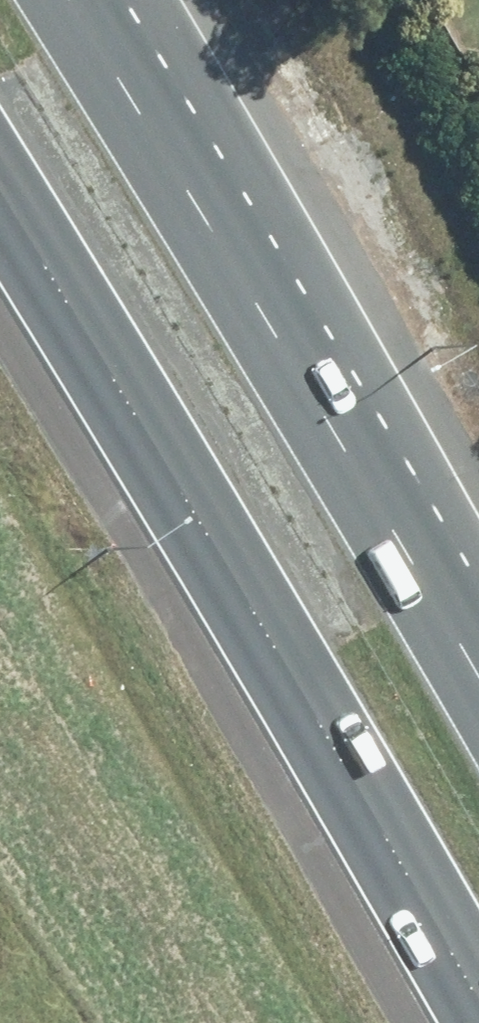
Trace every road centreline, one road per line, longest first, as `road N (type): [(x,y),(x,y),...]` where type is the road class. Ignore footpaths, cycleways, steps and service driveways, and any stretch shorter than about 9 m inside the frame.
road 1 (motorway): [(478,994),(331,729),(0,180)]
road 2 (motorway): [(70,0),(478,660)]

